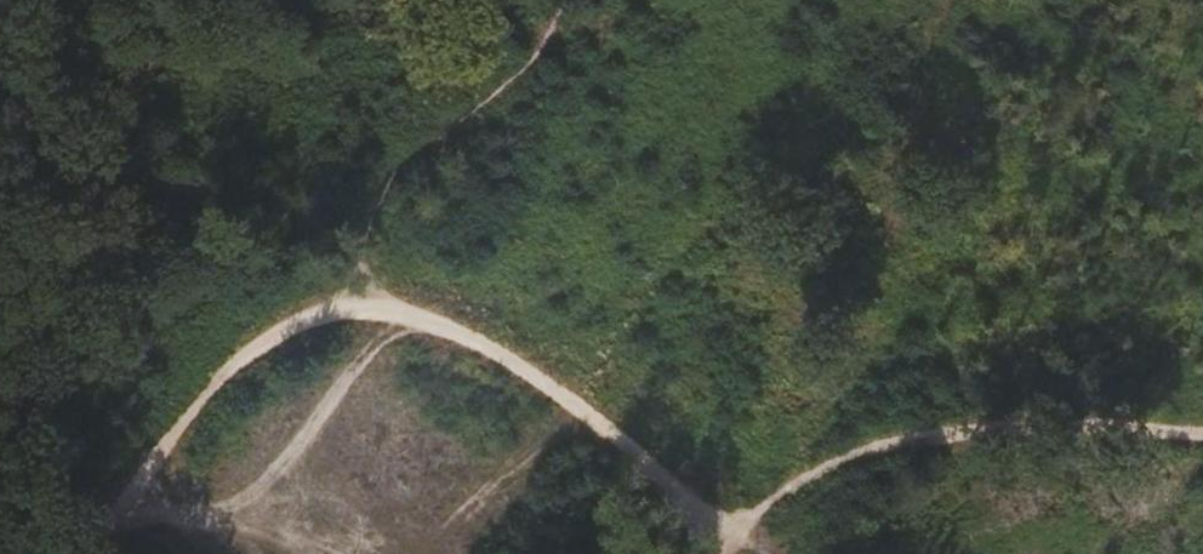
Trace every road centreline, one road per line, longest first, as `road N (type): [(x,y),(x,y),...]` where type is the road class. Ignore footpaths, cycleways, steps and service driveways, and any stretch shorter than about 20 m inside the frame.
road 1 (track): [(717,532),(850,460),(944,437),(1016,427),(1202,431)]
road 2 (track): [(378,280),(519,372),(717,532)]
road 3 (track): [(74,553),(239,362),(275,334),(345,311),(378,280)]

